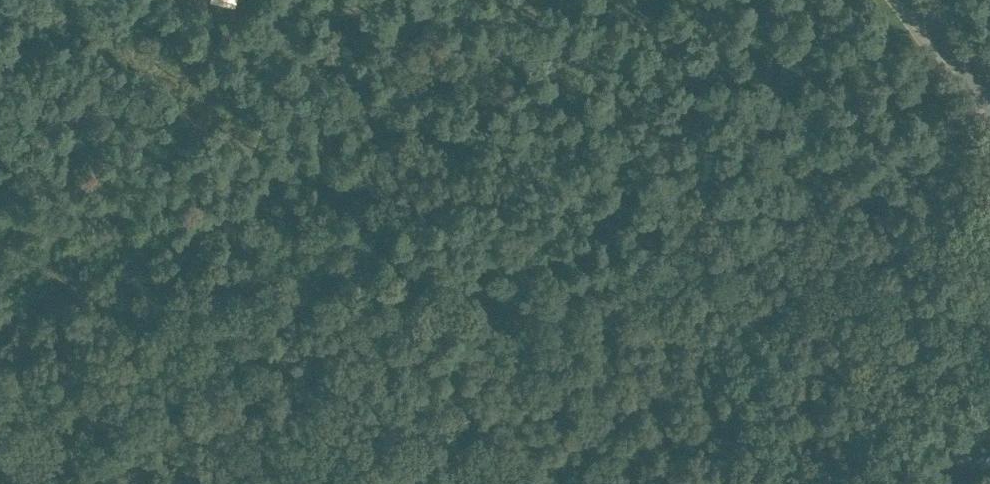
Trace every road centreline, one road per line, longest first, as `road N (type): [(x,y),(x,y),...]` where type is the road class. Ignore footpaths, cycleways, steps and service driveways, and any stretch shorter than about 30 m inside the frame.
road 1 (tertiary): [(989,107),(908,0)]

